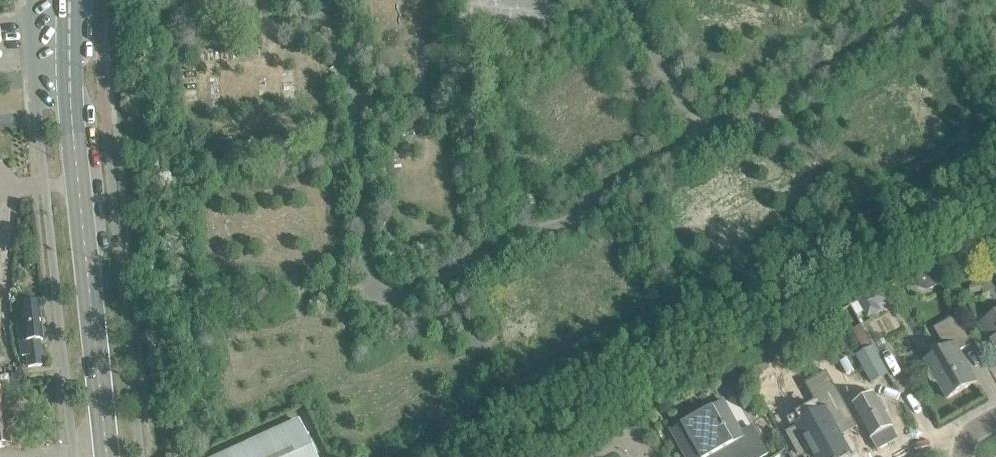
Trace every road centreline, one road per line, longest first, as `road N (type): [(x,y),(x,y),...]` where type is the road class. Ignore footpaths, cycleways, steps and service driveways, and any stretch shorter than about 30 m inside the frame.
road 1 (secondary): [(105,456),(69,76),(70,0)]

